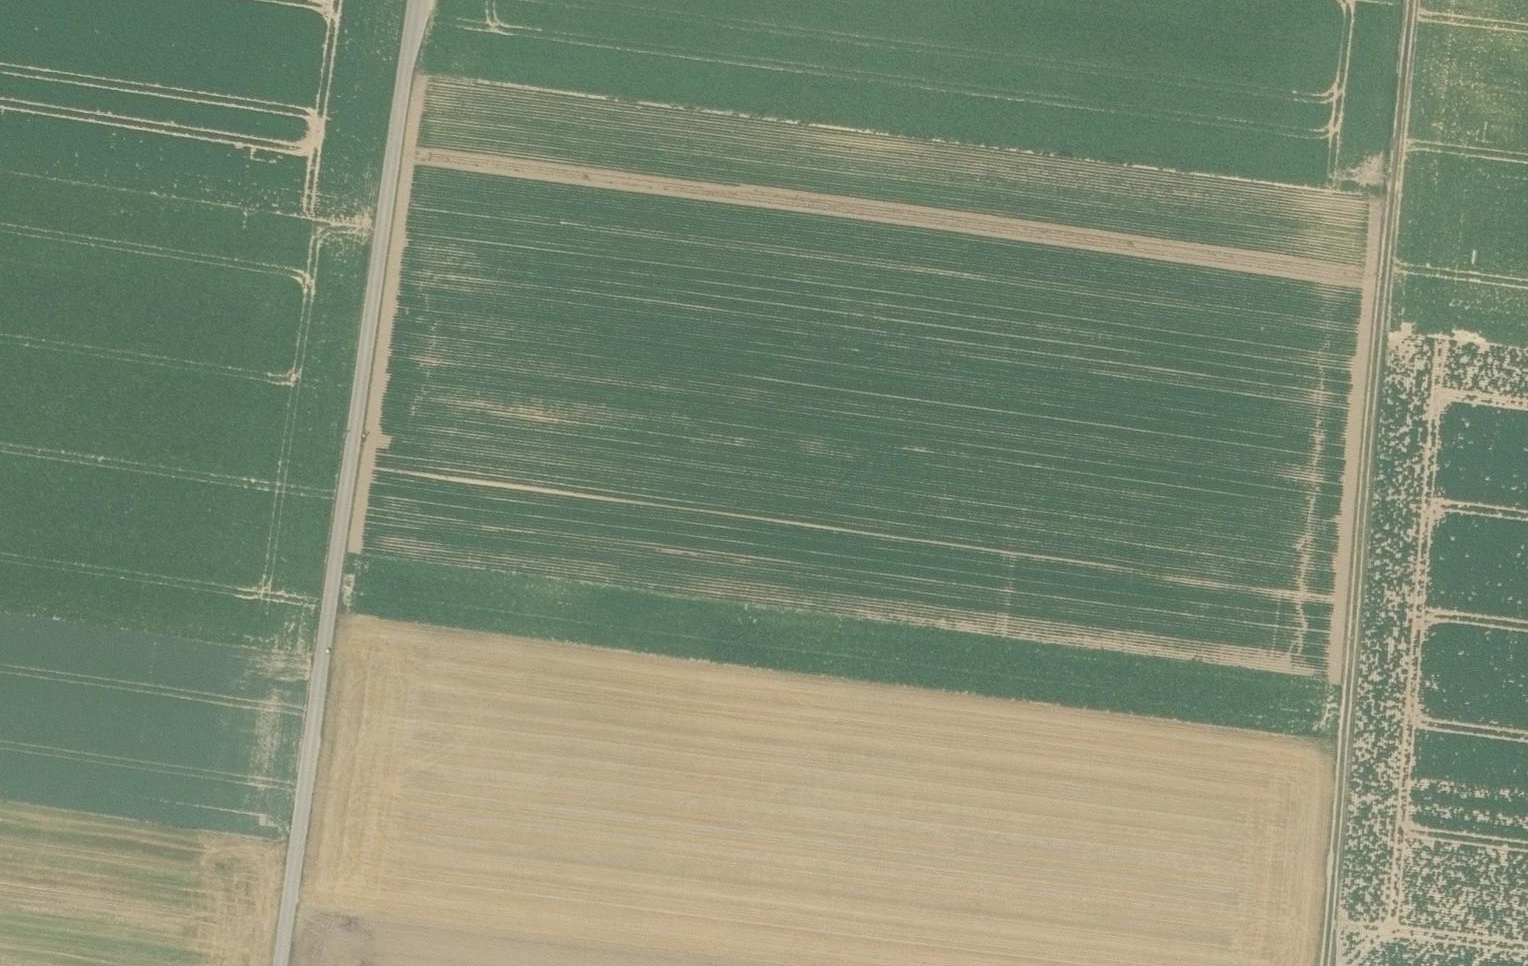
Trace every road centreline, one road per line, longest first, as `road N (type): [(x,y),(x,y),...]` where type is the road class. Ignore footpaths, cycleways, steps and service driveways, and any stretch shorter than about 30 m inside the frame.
road 1 (track): [(425,0),(287,965)]
road 2 (track): [(1413,0),(1333,965)]

